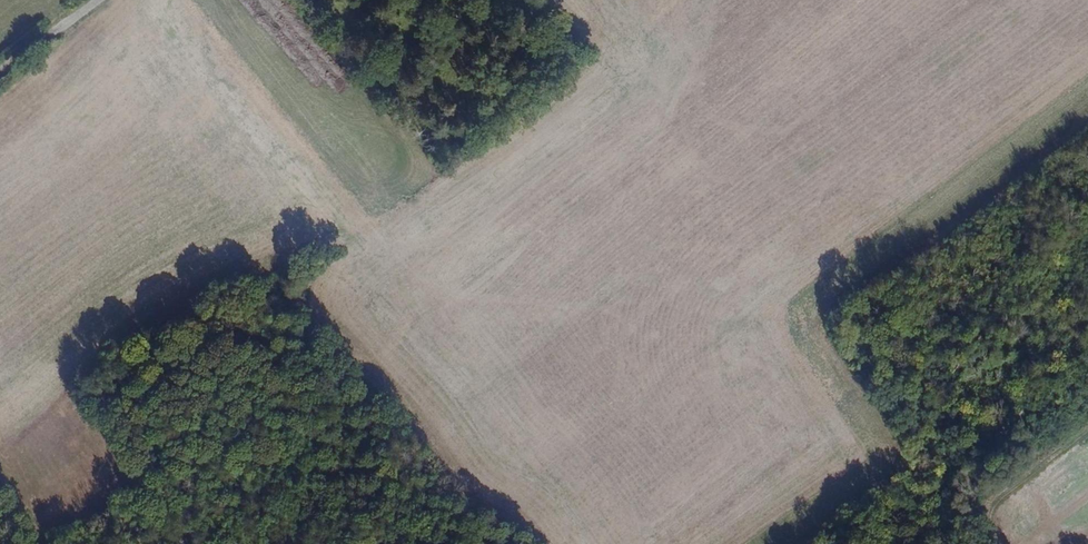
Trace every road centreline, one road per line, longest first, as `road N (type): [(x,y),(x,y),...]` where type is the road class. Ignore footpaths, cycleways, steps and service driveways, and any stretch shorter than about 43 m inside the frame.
road 1 (track): [(996,543),(990,510),(1087,432)]

